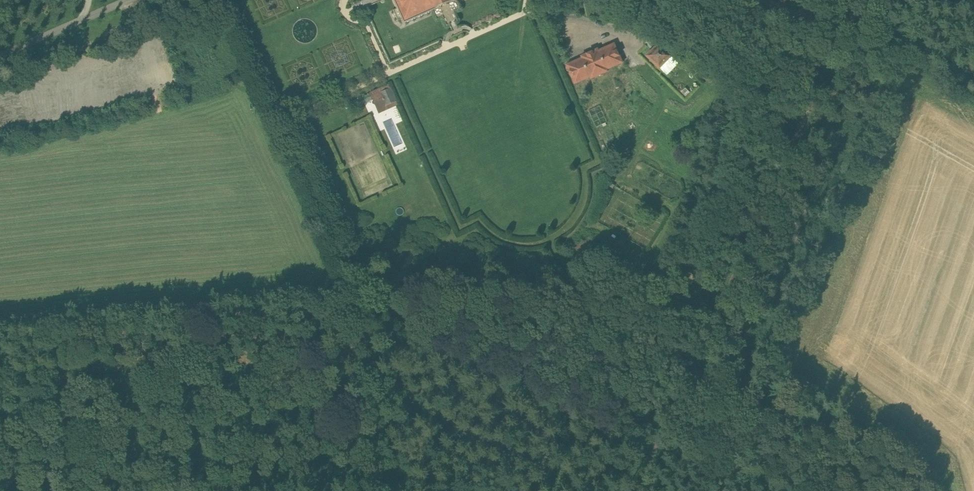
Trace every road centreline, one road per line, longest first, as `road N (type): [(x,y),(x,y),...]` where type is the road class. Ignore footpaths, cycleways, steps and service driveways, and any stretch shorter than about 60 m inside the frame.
road 1 (track): [(636,490),(858,0)]
road 2 (track): [(397,490),(393,404),(367,322)]

